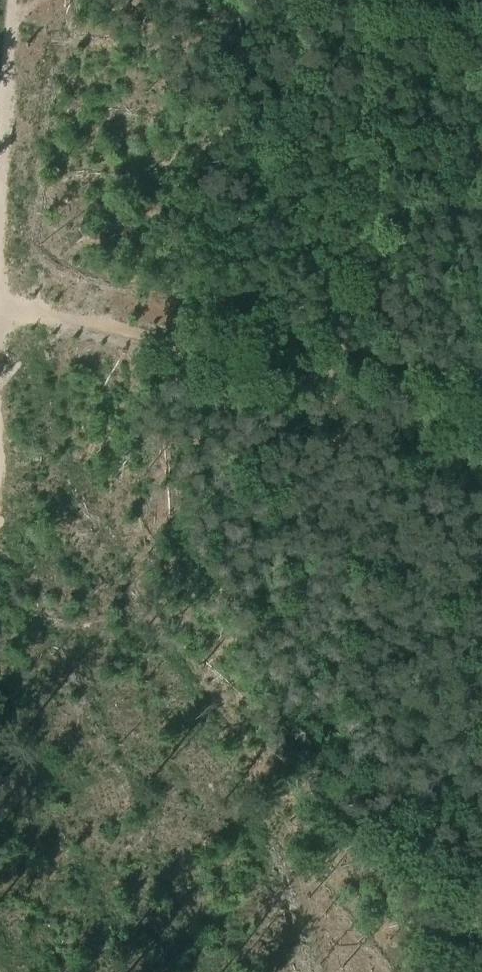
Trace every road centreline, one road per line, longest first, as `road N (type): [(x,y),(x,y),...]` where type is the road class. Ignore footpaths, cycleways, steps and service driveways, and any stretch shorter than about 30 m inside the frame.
road 1 (track): [(13,0),(0,200)]

